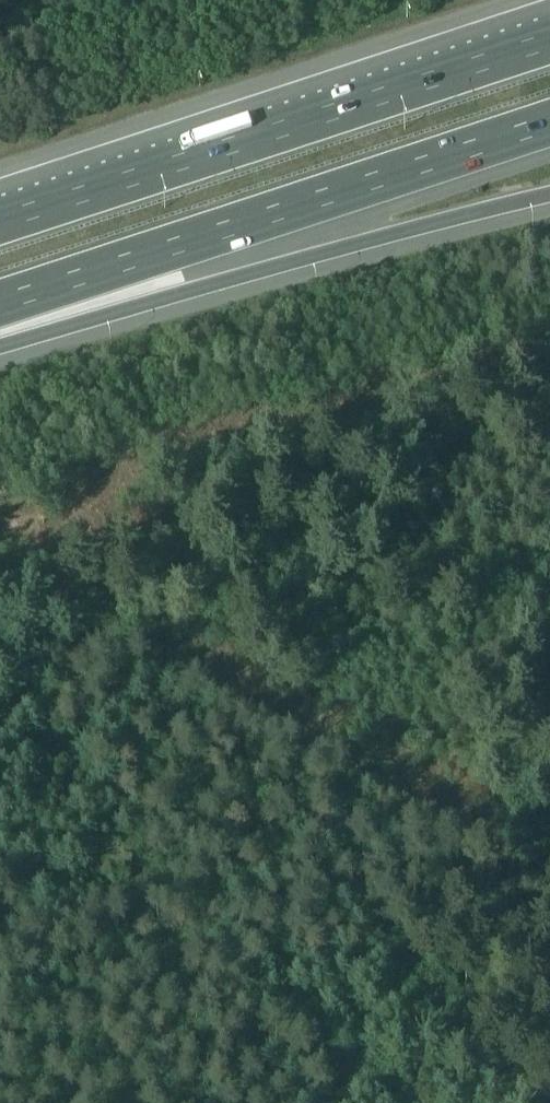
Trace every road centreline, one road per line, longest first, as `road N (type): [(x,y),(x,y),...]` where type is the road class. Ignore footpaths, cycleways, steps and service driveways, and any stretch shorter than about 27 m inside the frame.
road 1 (motorway): [(549,40),(0,221)]
road 2 (motorway): [(0,304),(549,124)]
road 3 (motorway): [(0,334),(549,196)]

